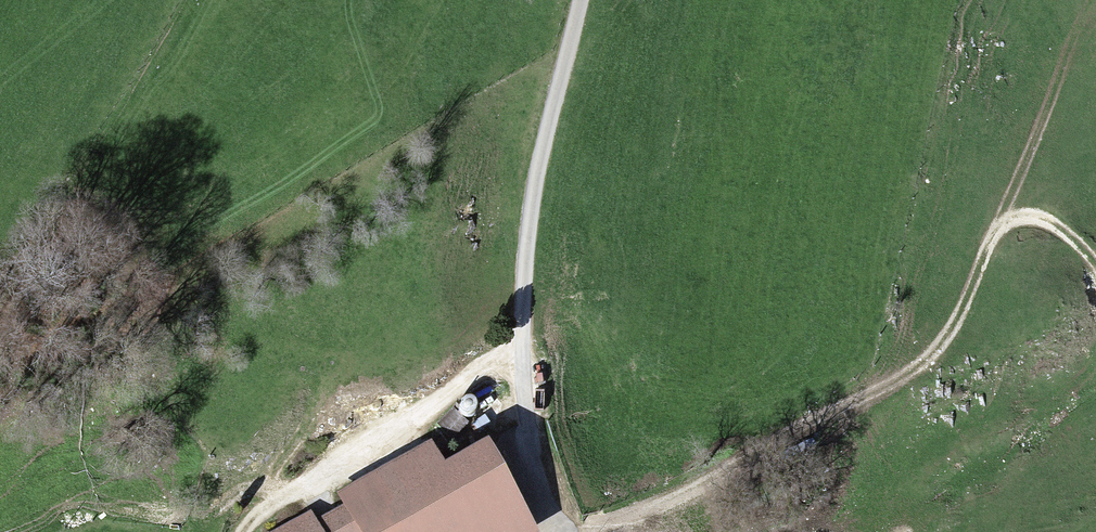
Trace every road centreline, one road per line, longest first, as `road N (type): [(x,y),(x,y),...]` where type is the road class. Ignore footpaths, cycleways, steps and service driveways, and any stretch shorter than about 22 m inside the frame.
road 1 (track): [(244,531),(286,494),(523,350),(531,212),(581,0)]
road 2 (track): [(1095,264),(1047,221),(1006,221),(960,314),(920,365),(687,495),(559,531)]
road 3 (track): [(523,350),(547,531)]

